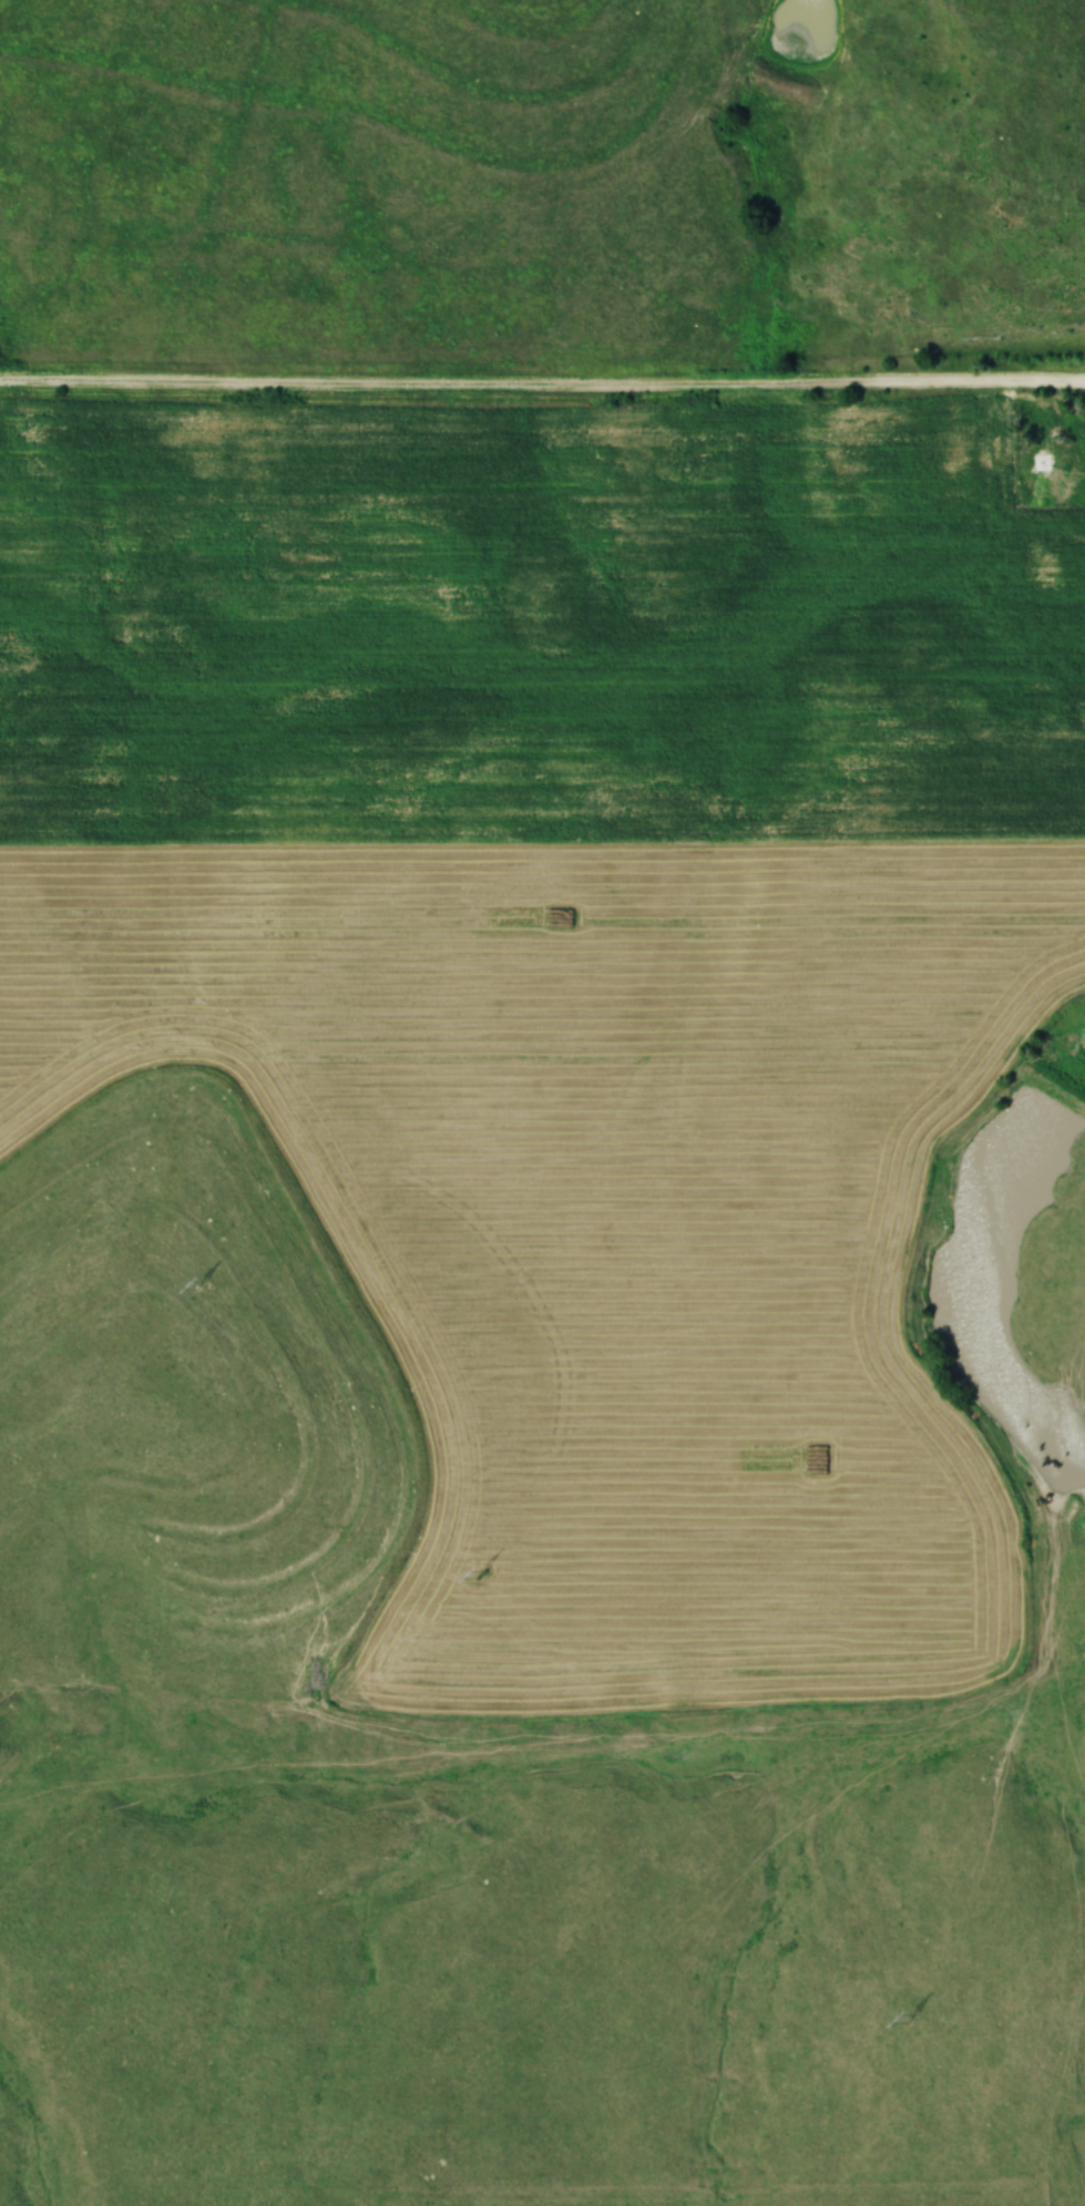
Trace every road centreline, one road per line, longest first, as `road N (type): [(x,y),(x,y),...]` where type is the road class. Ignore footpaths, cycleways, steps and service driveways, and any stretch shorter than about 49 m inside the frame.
road 1 (residential): [(1084,381),(235,383),(0,375)]

